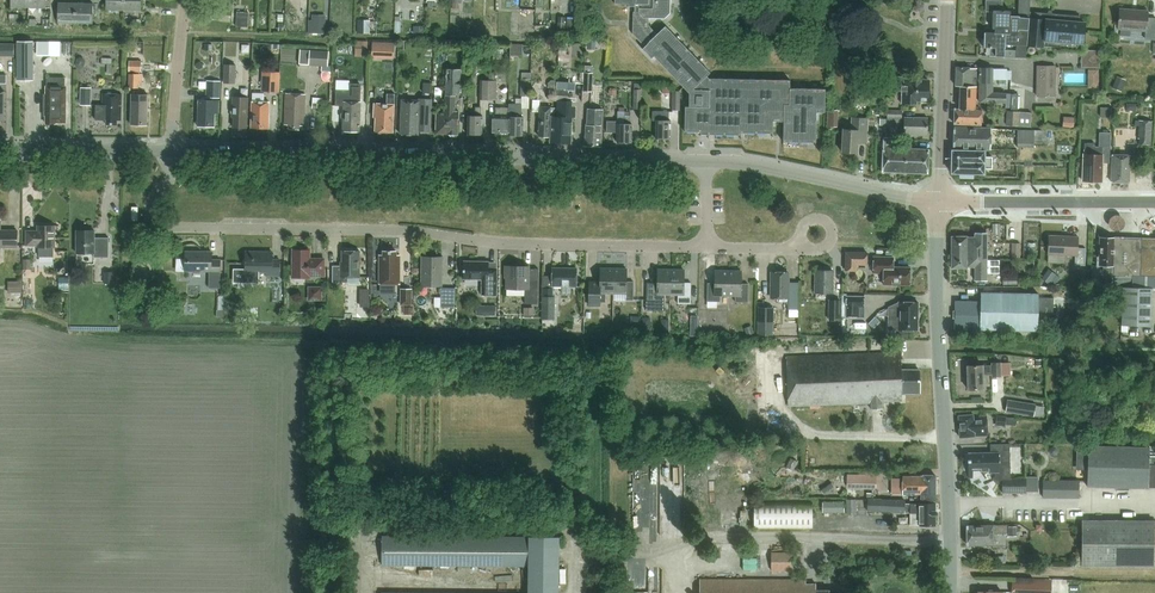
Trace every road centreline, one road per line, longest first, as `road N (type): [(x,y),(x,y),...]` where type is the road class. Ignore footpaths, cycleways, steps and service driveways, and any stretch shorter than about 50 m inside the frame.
road 1 (residential): [(708,248),(170,229),(151,208),(172,152)]
road 2 (tertiary): [(706,162),(172,152)]
road 3 (tertiary): [(950,592),(939,202)]
road 4 (track): [(950,541),(670,537)]
road 5 (tertiary): [(939,202),(706,162)]
road 6 (tertiary): [(939,202),(1154,202)]
road 7 (tertiary): [(172,152),(0,150)]
road 8 (residential): [(172,152),(187,0)]
road 9 (tertiary): [(939,202),(944,61)]

